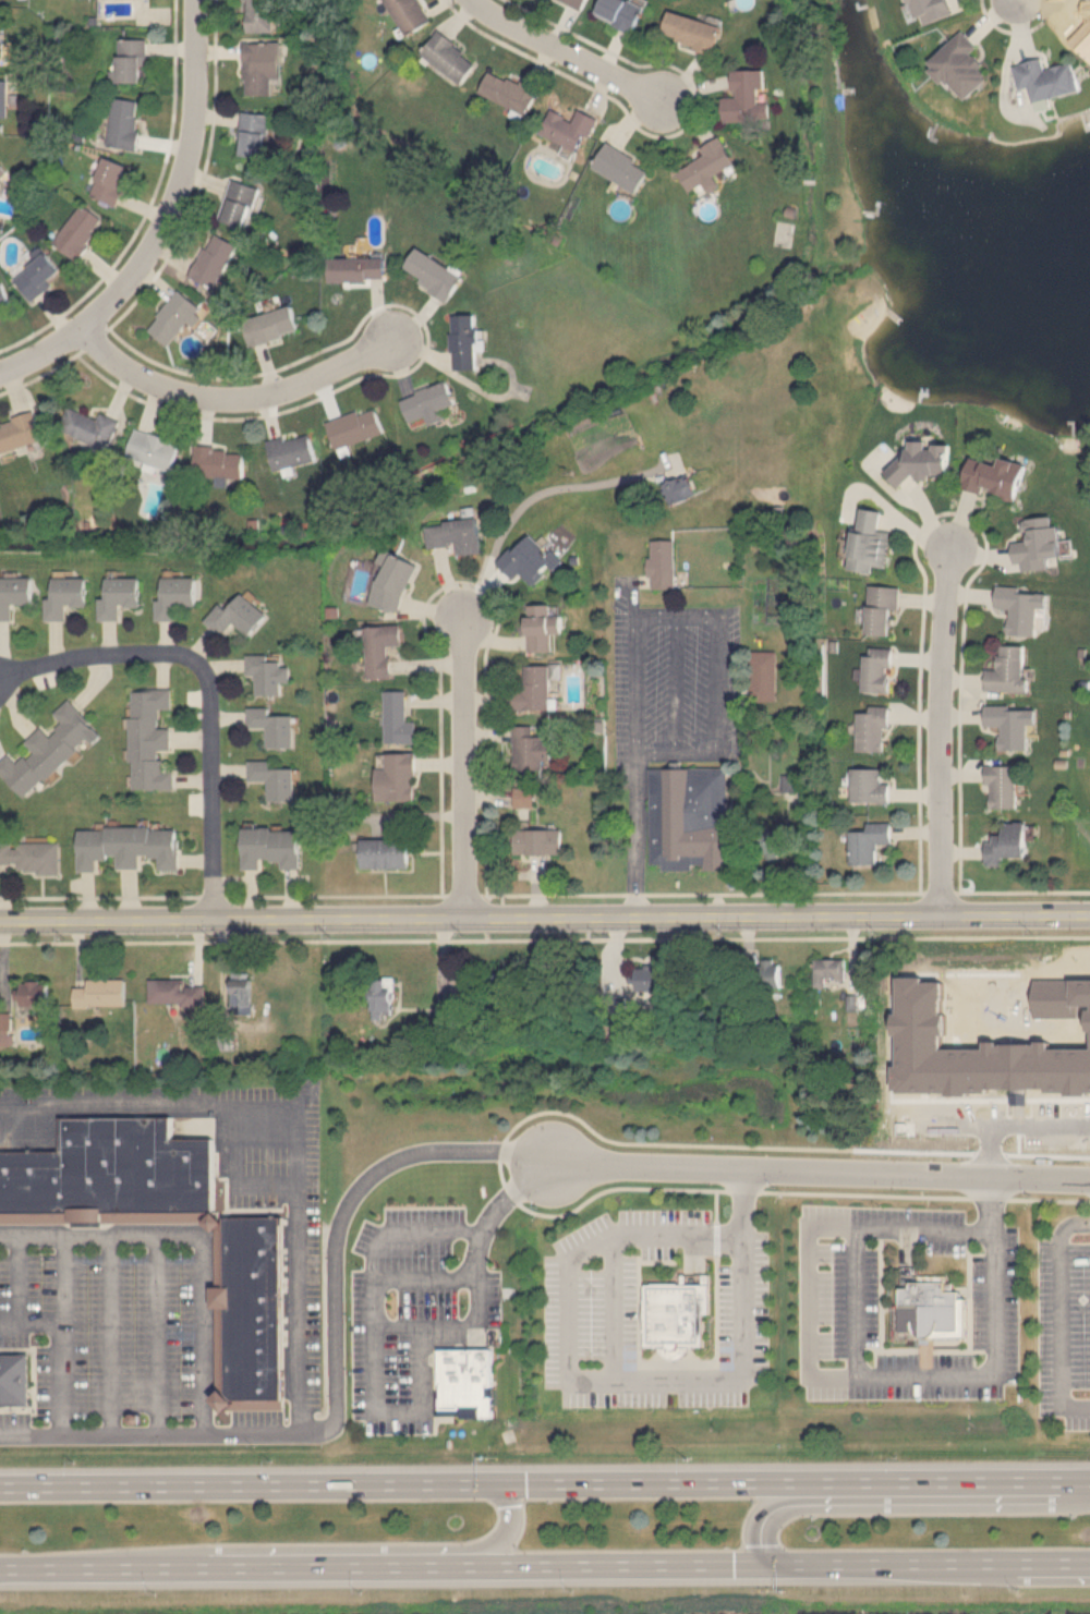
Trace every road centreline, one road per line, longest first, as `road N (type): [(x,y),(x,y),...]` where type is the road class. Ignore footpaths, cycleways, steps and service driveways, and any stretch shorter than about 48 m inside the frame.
road 1 (secondary): [(0,1570),(1089,1563)]
road 2 (tertiary): [(1089,916),(0,921)]
road 3 (secondary): [(1089,1482),(0,1486)]
road 4 (residential): [(1089,1181),(555,1165)]
road 5 (residential): [(216,922),(215,754),(205,669),(164,653),(78,658),(0,677)]
road 6 (residential): [(195,0),(197,121),(179,196),(158,238),(88,327),(0,373)]
road 7 (residential): [(942,917),(940,705),(953,551)]
road 8 (residential): [(399,344),(259,397),(229,400),(136,374),(88,327)]
road 9 (residential): [(465,919),(462,615)]
road 10 (residential): [(479,0),(658,102)]
road 11 (secondary): [(877,1483),(767,1514),(760,1541),(772,1564)]
road 12 (secondary): [(440,1566),(505,1537),(511,1521),(498,1485)]

